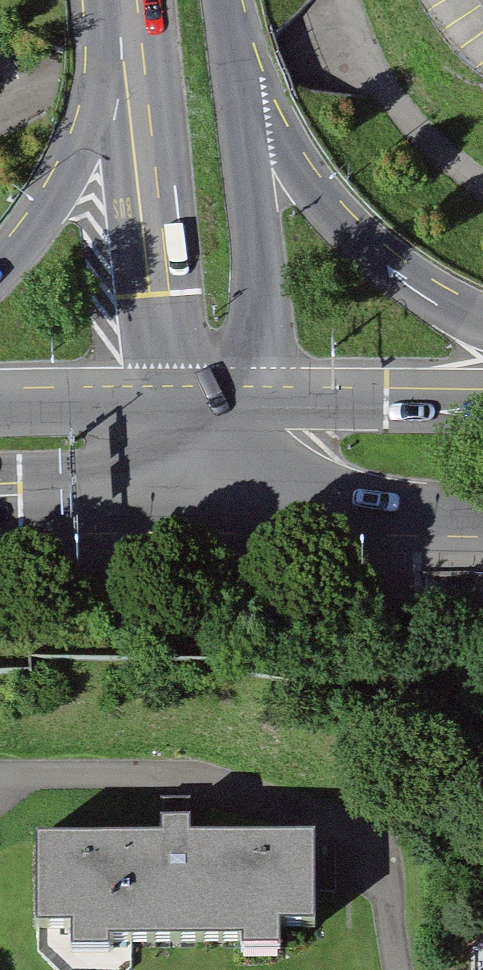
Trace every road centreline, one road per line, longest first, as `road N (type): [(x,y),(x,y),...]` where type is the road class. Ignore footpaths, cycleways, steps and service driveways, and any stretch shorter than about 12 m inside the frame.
road 1 (secondary): [(126,8),(171,292),(196,378),(215,407)]
road 2 (secondary): [(482,329),(371,253),(271,143),(232,30)]
road 3 (secondary): [(215,407),(243,368),(263,288),(232,30)]
road 4 (secondary): [(126,8),(87,151),(59,205),(0,276)]
road 5 (primary): [(482,412),(215,407)]
road 6 (primary): [(215,407),(0,409)]
road 7 (primary): [(133,497),(337,509)]
road 8 (secondary): [(215,407),(246,448),(337,509)]
road 9 (primary): [(337,509),(482,512)]
road 10 (primary): [(0,497),(133,497)]
road 11 (secondary): [(133,497),(215,407)]

